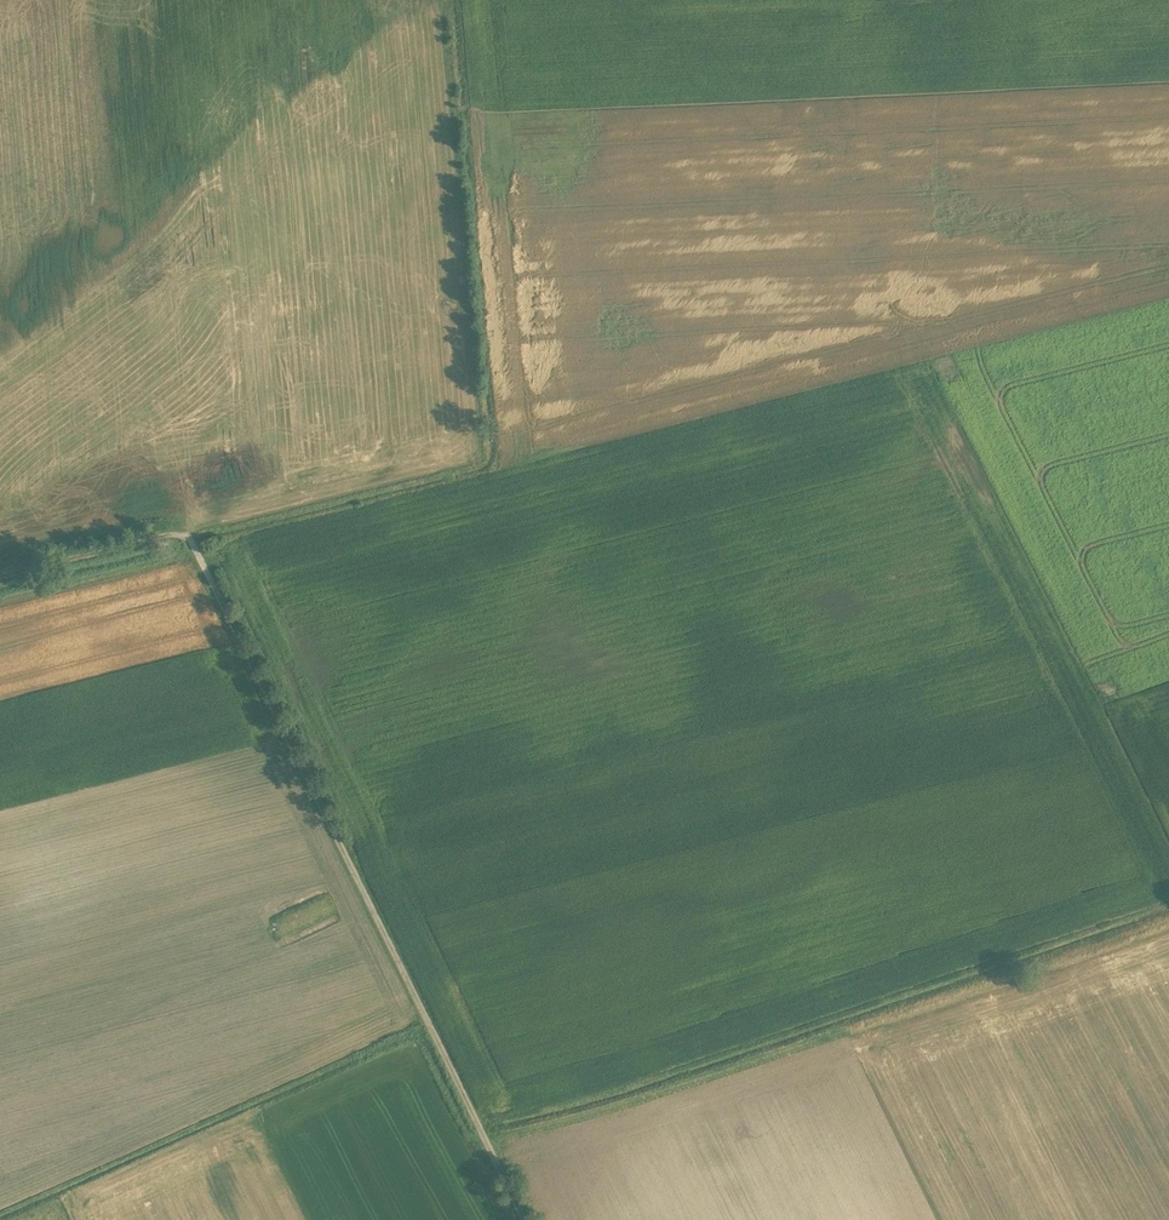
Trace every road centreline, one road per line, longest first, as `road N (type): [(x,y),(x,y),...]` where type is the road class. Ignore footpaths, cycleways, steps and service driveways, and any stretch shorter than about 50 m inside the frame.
road 1 (track): [(526,1219),(195,547),(174,532),(0,575)]

